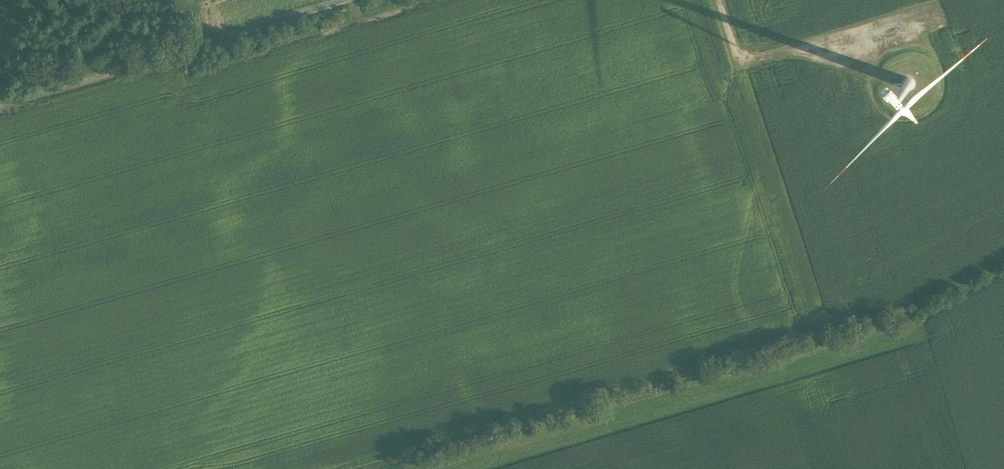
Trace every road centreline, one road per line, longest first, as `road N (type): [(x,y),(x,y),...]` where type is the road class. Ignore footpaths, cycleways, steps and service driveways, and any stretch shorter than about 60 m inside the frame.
road 1 (track): [(350,0),(0,102)]
road 2 (track): [(719,0),(733,48),(751,60),(898,21)]

